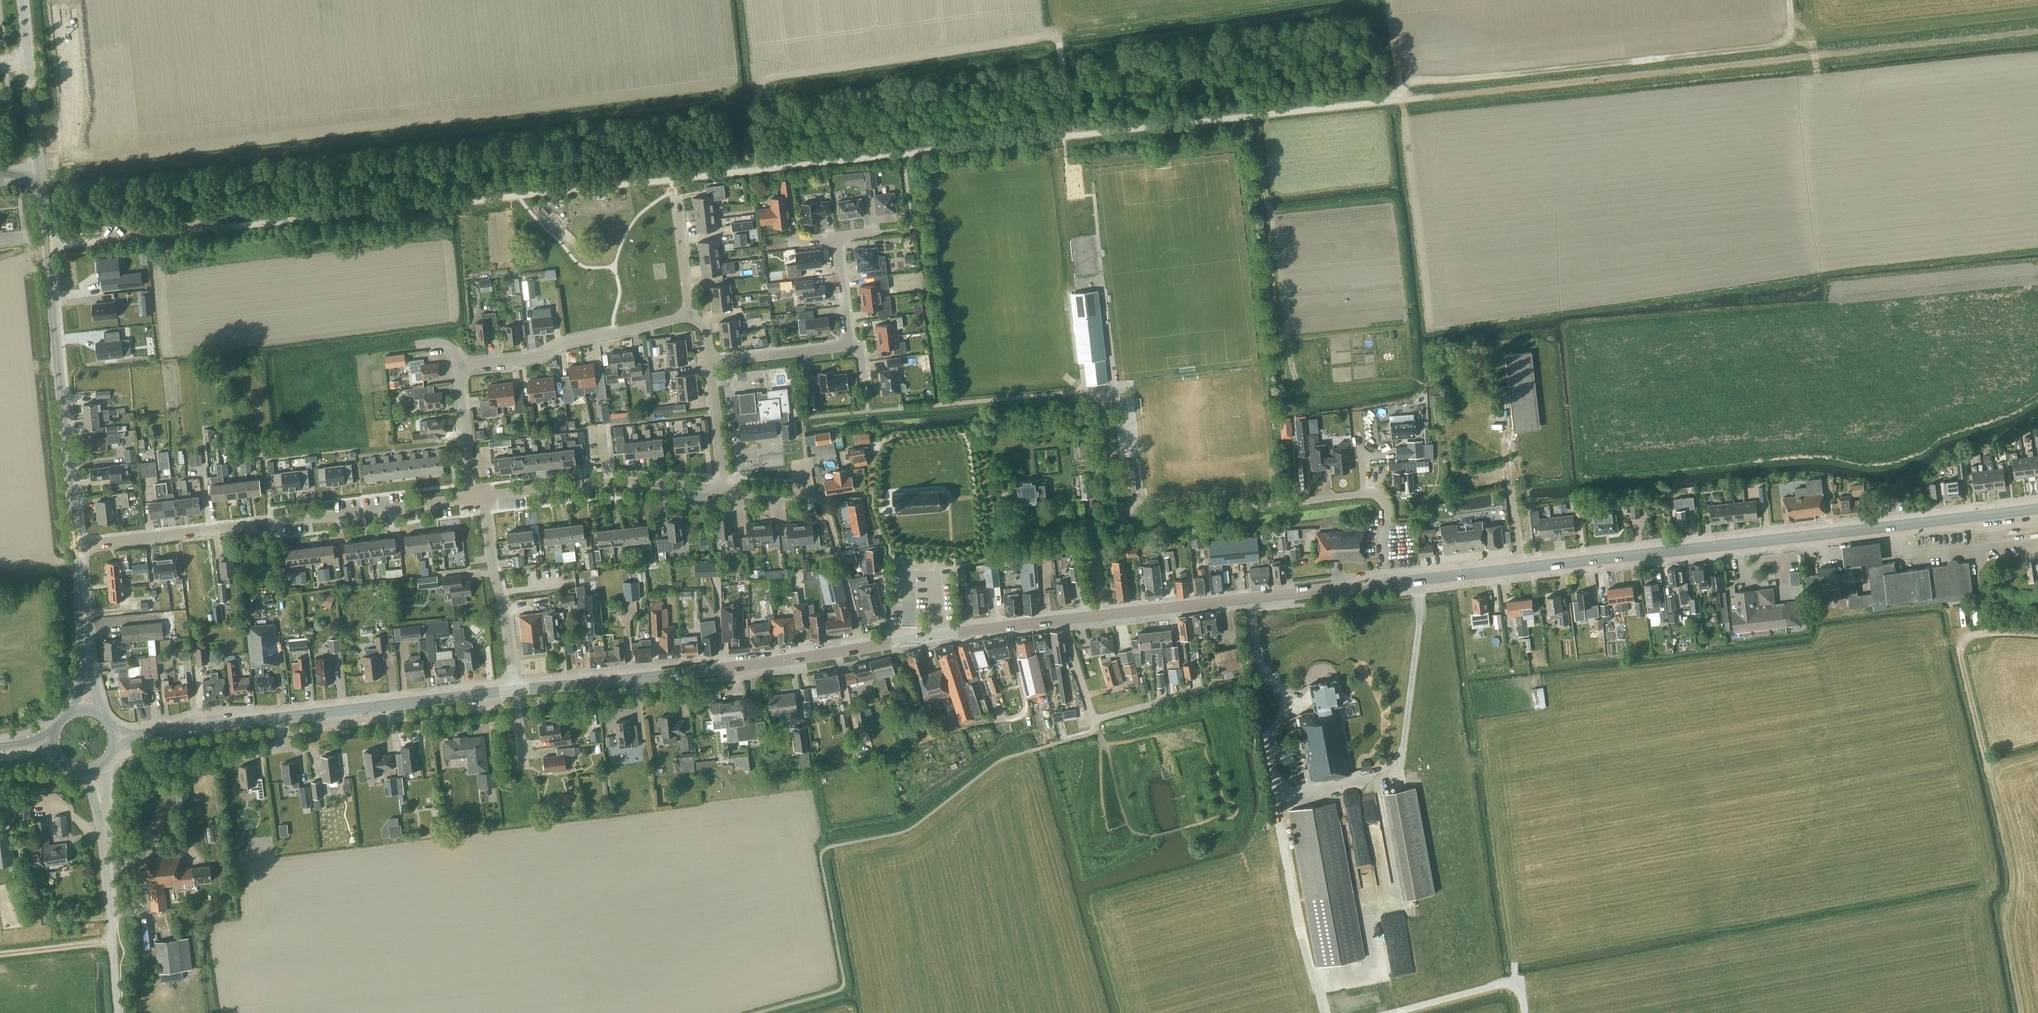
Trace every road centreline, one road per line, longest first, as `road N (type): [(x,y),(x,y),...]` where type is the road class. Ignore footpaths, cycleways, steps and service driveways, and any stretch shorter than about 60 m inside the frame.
road 1 (unclassified): [(48,244),(1403,100)]
road 2 (primary): [(1416,580),(2037,509)]
road 3 (track): [(1791,0),(1792,30),(1779,46),(1410,84),(1403,100)]
road 4 (residential): [(76,545),(469,499)]
road 5 (primary): [(744,665),(1065,619)]
road 6 (tertiary): [(76,545),(48,244)]
road 7 (primary): [(1104,615),(1385,584)]
road 8 (primary): [(515,690),(276,719)]
road 9 (residential): [(483,497),(608,482),(722,490)]
road 10 (residential): [(1104,615),(1096,538),(1117,520),(1102,389)]
road 11 (residential): [(458,366),(540,356),(566,342),(688,316)]
road 12 (primary): [(744,665),(515,690)]
road 13 (track): [(2037,635),(1991,633),(1961,644),(1987,761)]
road 14 (residential): [(515,690),(483,497)]
road 15 (tertiary): [(117,1012),(104,823)]
road 16 (residential): [(1385,584),(1382,499),(1288,503)]
road 17 (primary): [(116,736),(276,719)]
road 18 (residential): [(710,362),(849,345)]
road 19 (residential): [(469,499),(458,366)]
road 20 (residential): [(722,490),(710,362)]

